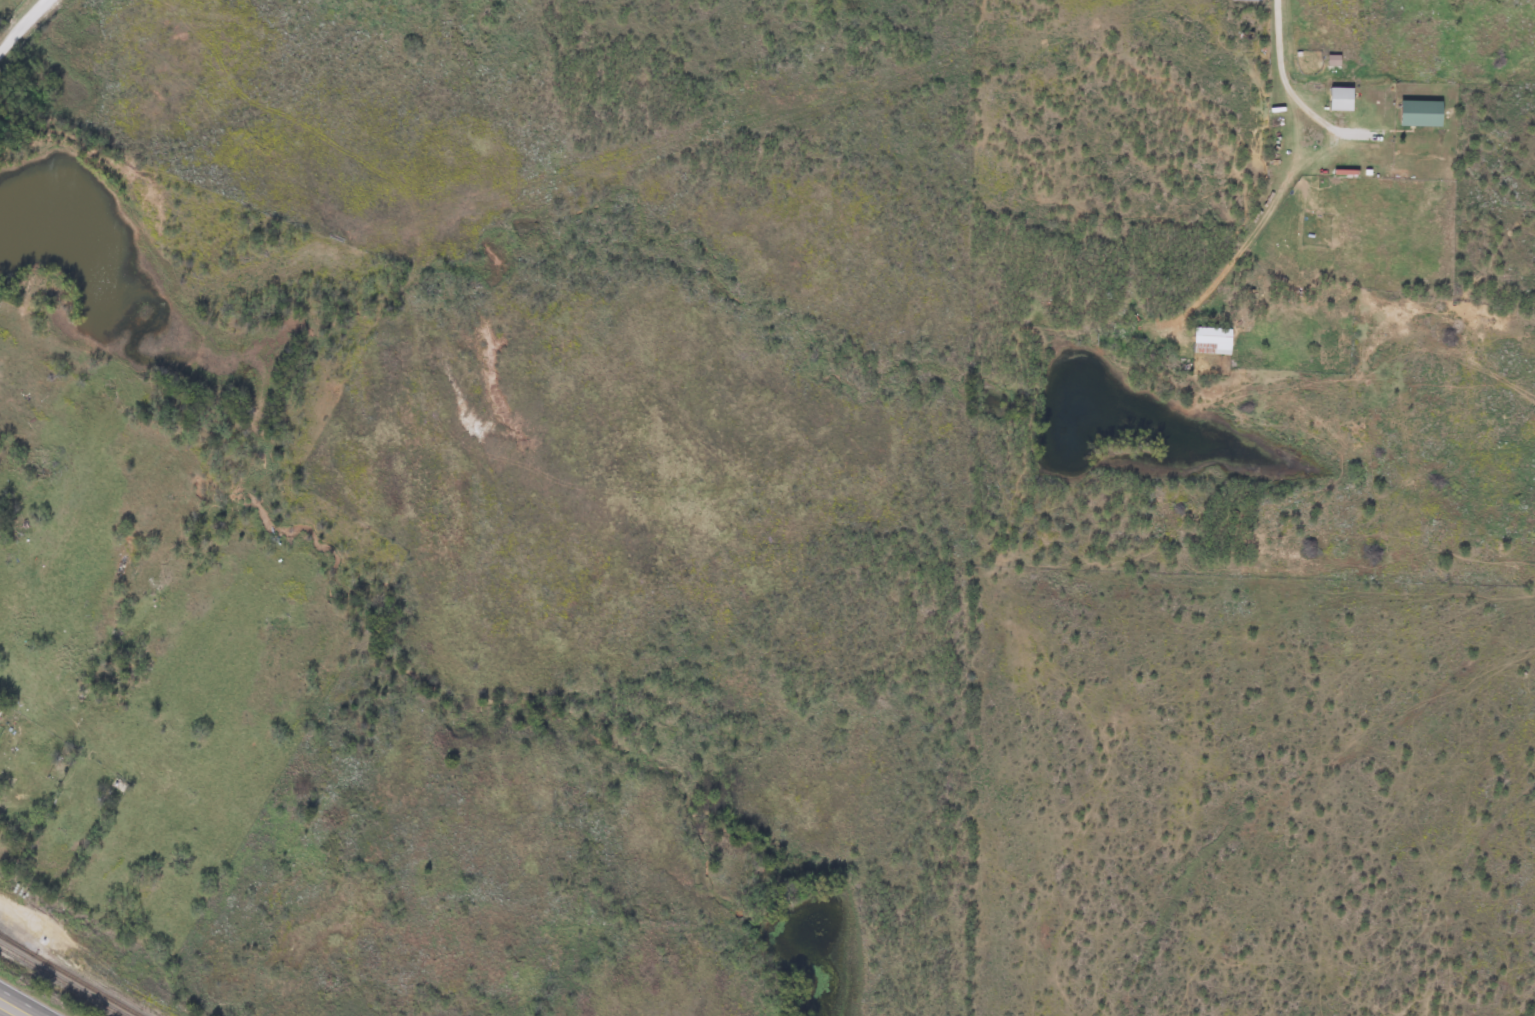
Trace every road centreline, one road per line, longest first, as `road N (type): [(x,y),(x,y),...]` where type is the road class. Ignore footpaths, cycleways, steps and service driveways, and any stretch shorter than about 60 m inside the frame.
road 1 (residential): [(0,696),(41,633),(0,604)]

